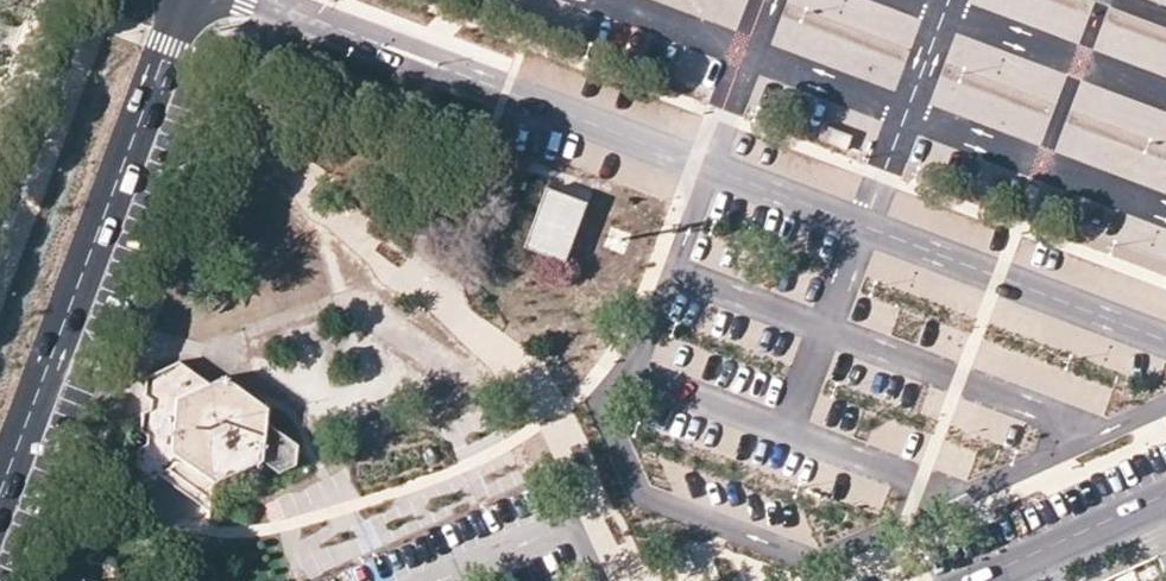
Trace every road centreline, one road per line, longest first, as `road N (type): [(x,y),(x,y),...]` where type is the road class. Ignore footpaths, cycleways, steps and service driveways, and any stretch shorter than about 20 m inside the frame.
road 1 (tertiary): [(0,501),(191,0)]
road 2 (residential): [(1044,553),(1165,498)]

